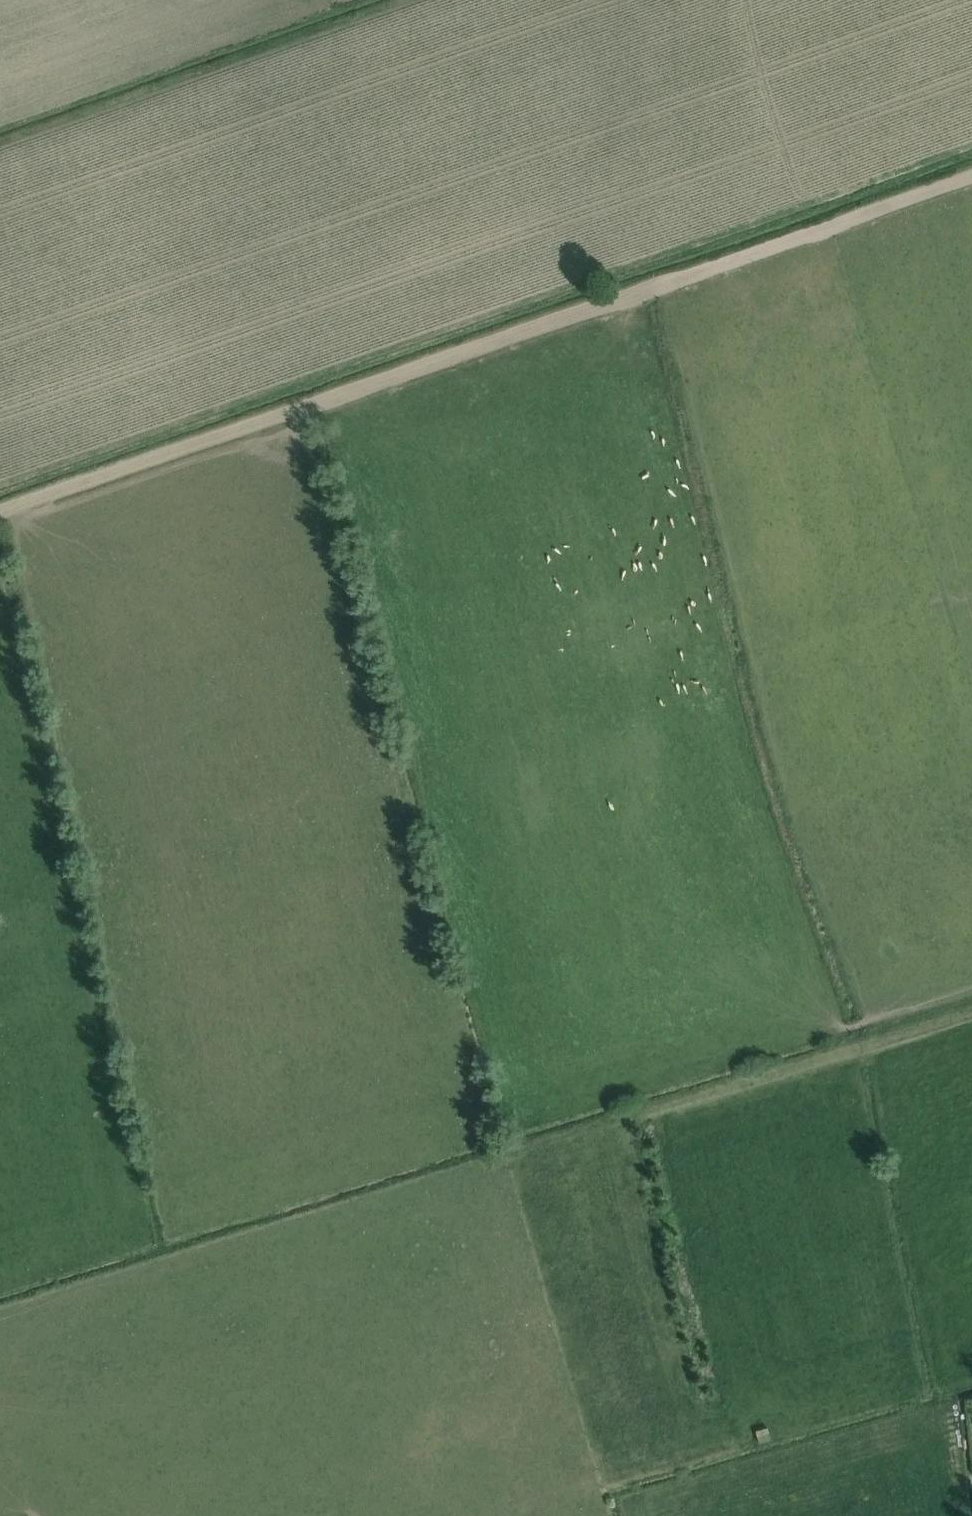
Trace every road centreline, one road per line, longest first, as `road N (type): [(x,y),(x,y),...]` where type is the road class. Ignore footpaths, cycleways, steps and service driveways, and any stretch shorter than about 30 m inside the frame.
road 1 (track): [(0,1314),(971,1014)]

